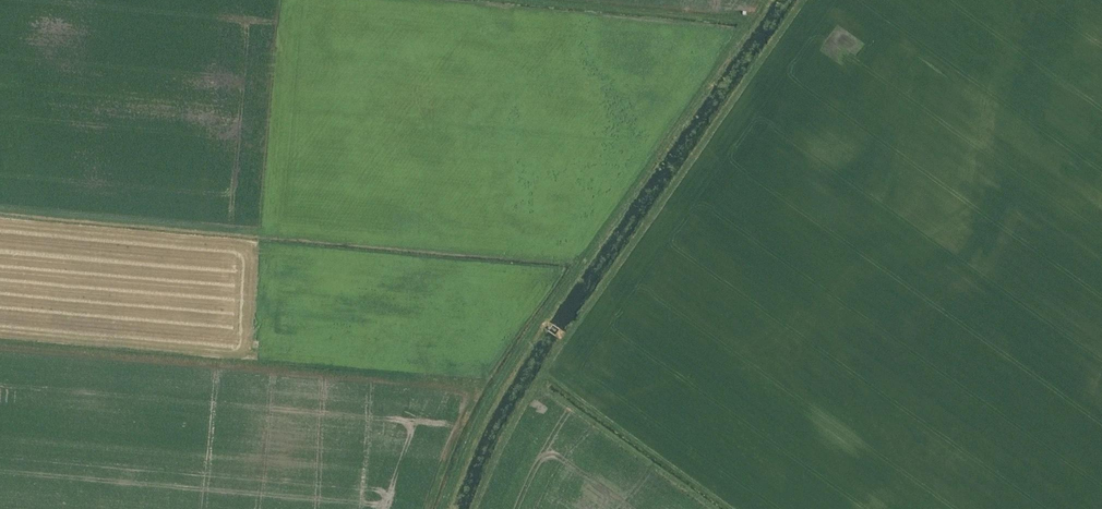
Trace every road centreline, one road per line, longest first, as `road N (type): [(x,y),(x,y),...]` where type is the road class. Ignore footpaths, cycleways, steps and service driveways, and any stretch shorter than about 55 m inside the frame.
road 1 (track): [(767,0),(496,395),(445,508)]
road 2 (track): [(528,0),(753,21)]

